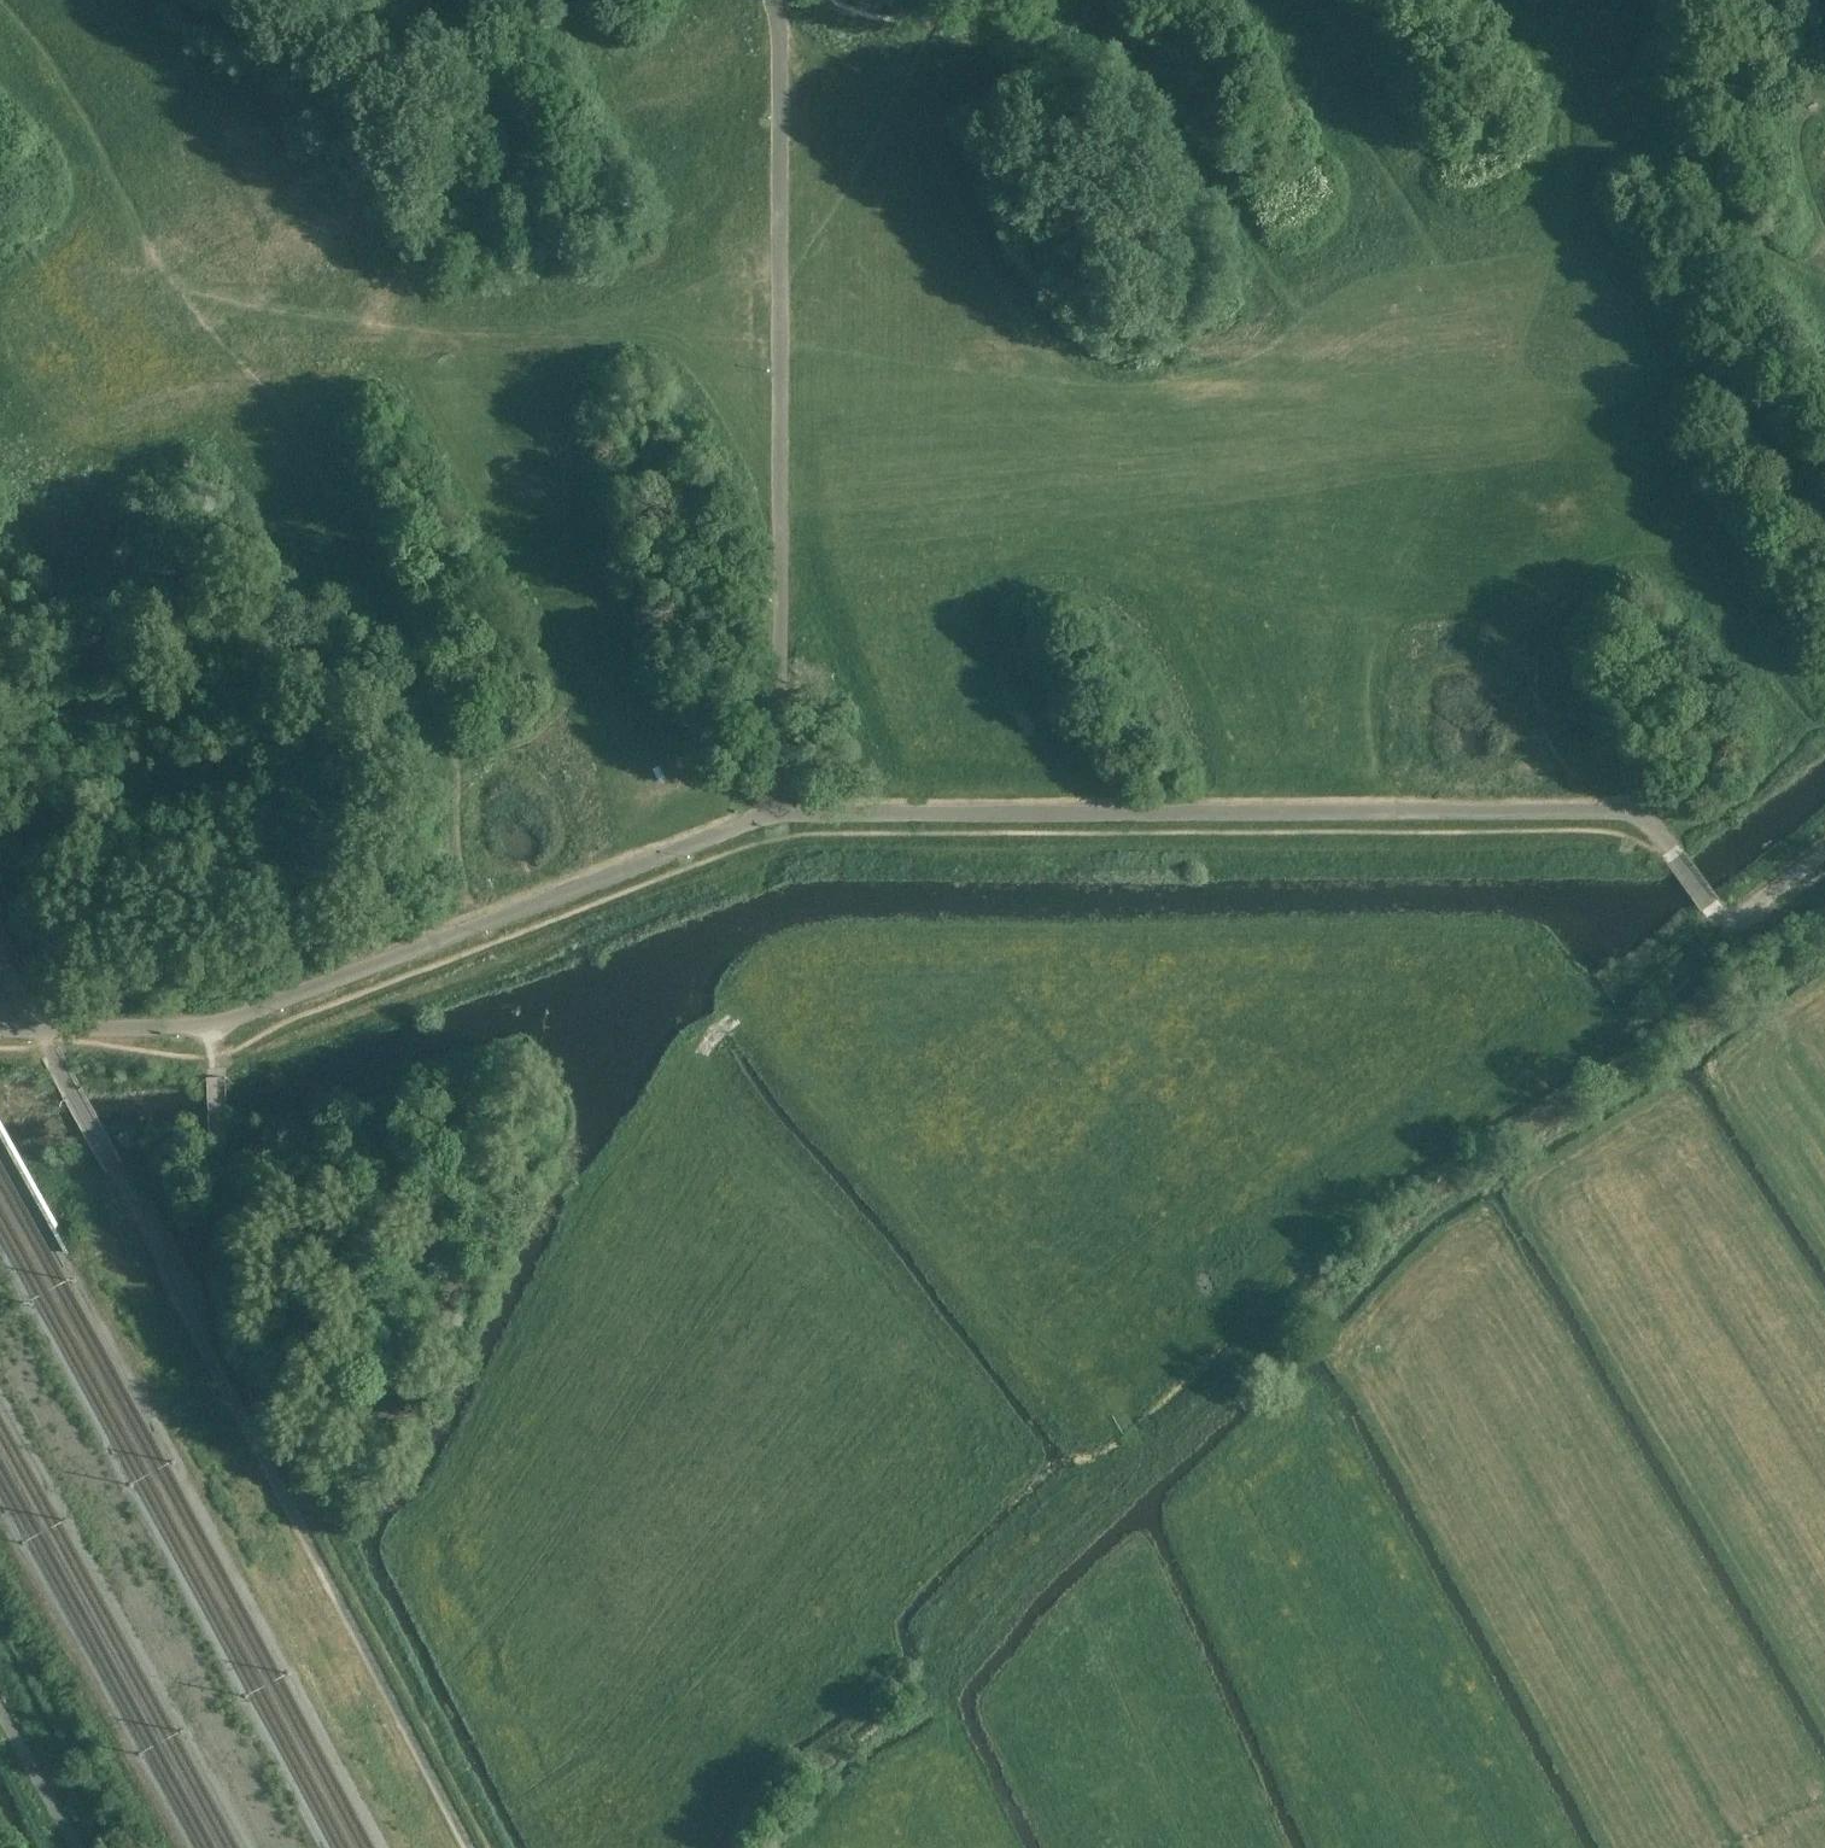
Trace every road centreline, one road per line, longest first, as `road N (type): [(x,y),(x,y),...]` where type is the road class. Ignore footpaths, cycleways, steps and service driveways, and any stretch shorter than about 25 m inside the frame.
road 1 (track): [(496,1847),(225,1337),(226,1290),(216,1265),(229,1187),(219,1137)]
road 2 (track): [(1824,722),(1733,809),(1665,840)]

